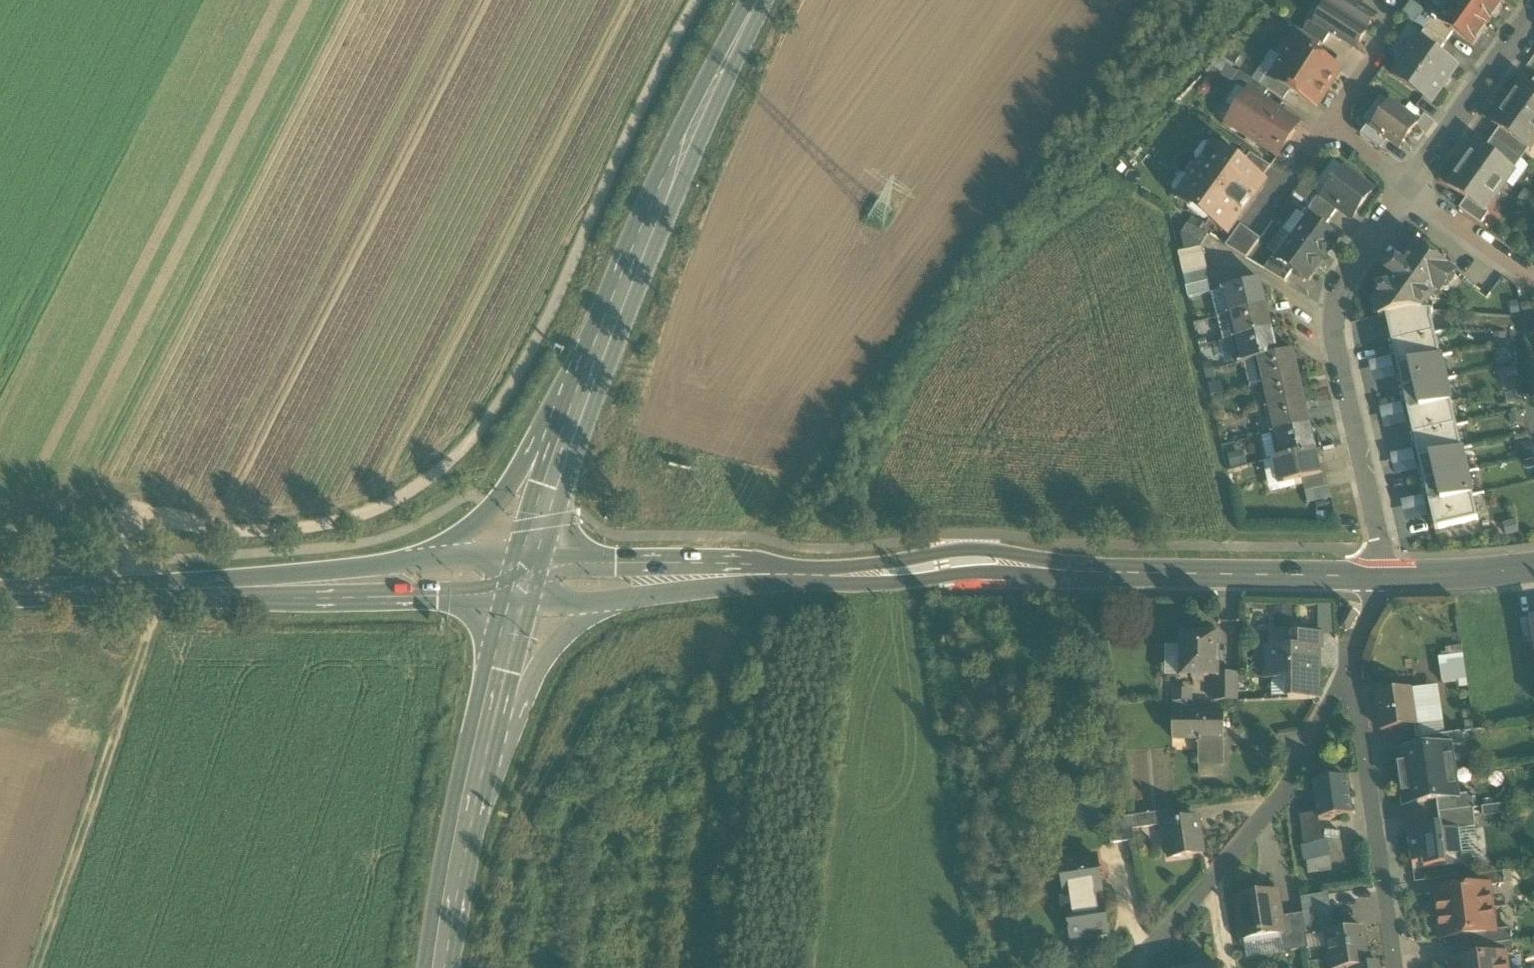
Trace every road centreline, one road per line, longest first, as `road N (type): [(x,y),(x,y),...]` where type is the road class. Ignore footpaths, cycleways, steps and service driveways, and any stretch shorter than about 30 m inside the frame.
road 1 (track): [(146,591),(127,564),(149,521),(249,533),(337,521),(388,505),(465,449),(540,338),(695,0)]
road 2 (tertiary): [(1385,571),(770,574)]
road 3 (residential): [(1407,190),(1342,290),(1333,322),(1385,571)]
road 4 (track): [(146,591),(151,613),(34,967)]
road 5 (residential): [(1351,661),(1273,805),(1153,943),(1120,967)]
road 6 (primary): [(601,345),(756,0)]
road 7 (tertiary): [(167,591),(518,599)]
road 8 (residential): [(1351,661),(1399,967)]
road 9 (primary): [(601,345),(503,495),(448,545),(406,563)]
road 10 (primary): [(468,807),(547,654),(611,601)]
road 11 (tertiary): [(770,574),(529,557)]
road 12 (tertiary): [(406,563),(167,591)]
road 13 (primary): [(529,557),(601,345)]
road 14 (primary): [(468,807),(518,599)]
road 15 (residential): [(1533,19),(1407,190)]
road 16 (tertiary): [(167,591),(0,594)]
road 17 (primary): [(439,967),(468,807)]
road 18 (tertiary): [(611,601),(770,574)]
road 19 (residential): [(1407,190),(1533,278)]
road 20 (tertiary): [(1533,569),(1385,571)]
road 21 (tertiary): [(529,557),(406,563)]

